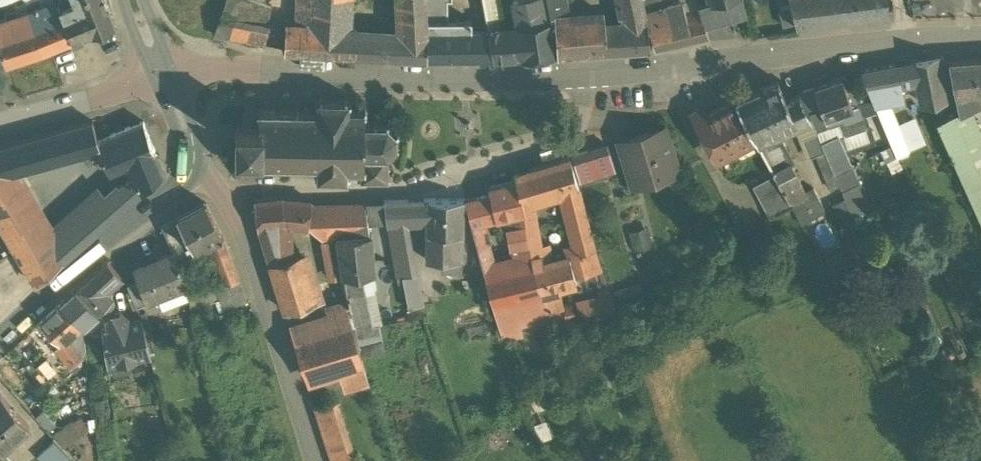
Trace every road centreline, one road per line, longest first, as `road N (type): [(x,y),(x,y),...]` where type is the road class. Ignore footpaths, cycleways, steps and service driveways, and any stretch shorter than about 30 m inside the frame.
road 1 (residential): [(583,77),(567,132),(532,158),(473,180),(365,195),(275,194),(197,175)]
road 2 (secondary): [(583,77),(225,70),(167,80)]
road 3 (secondary): [(980,41),(583,77)]
road 4 (tertiary): [(197,175),(238,218),(316,460)]
road 5 (secondary): [(0,345),(197,175)]
road 6 (tertiary): [(167,80),(0,128)]

